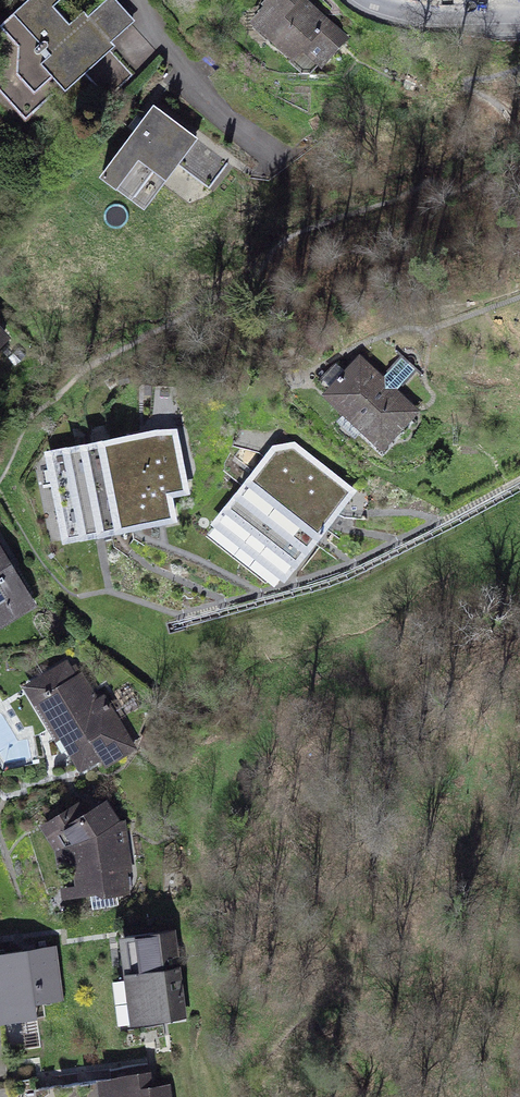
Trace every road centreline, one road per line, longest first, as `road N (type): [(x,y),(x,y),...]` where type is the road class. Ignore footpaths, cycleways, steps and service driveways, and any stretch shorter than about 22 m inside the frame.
road 1 (residential): [(368,0),(433,16),(519,14)]

